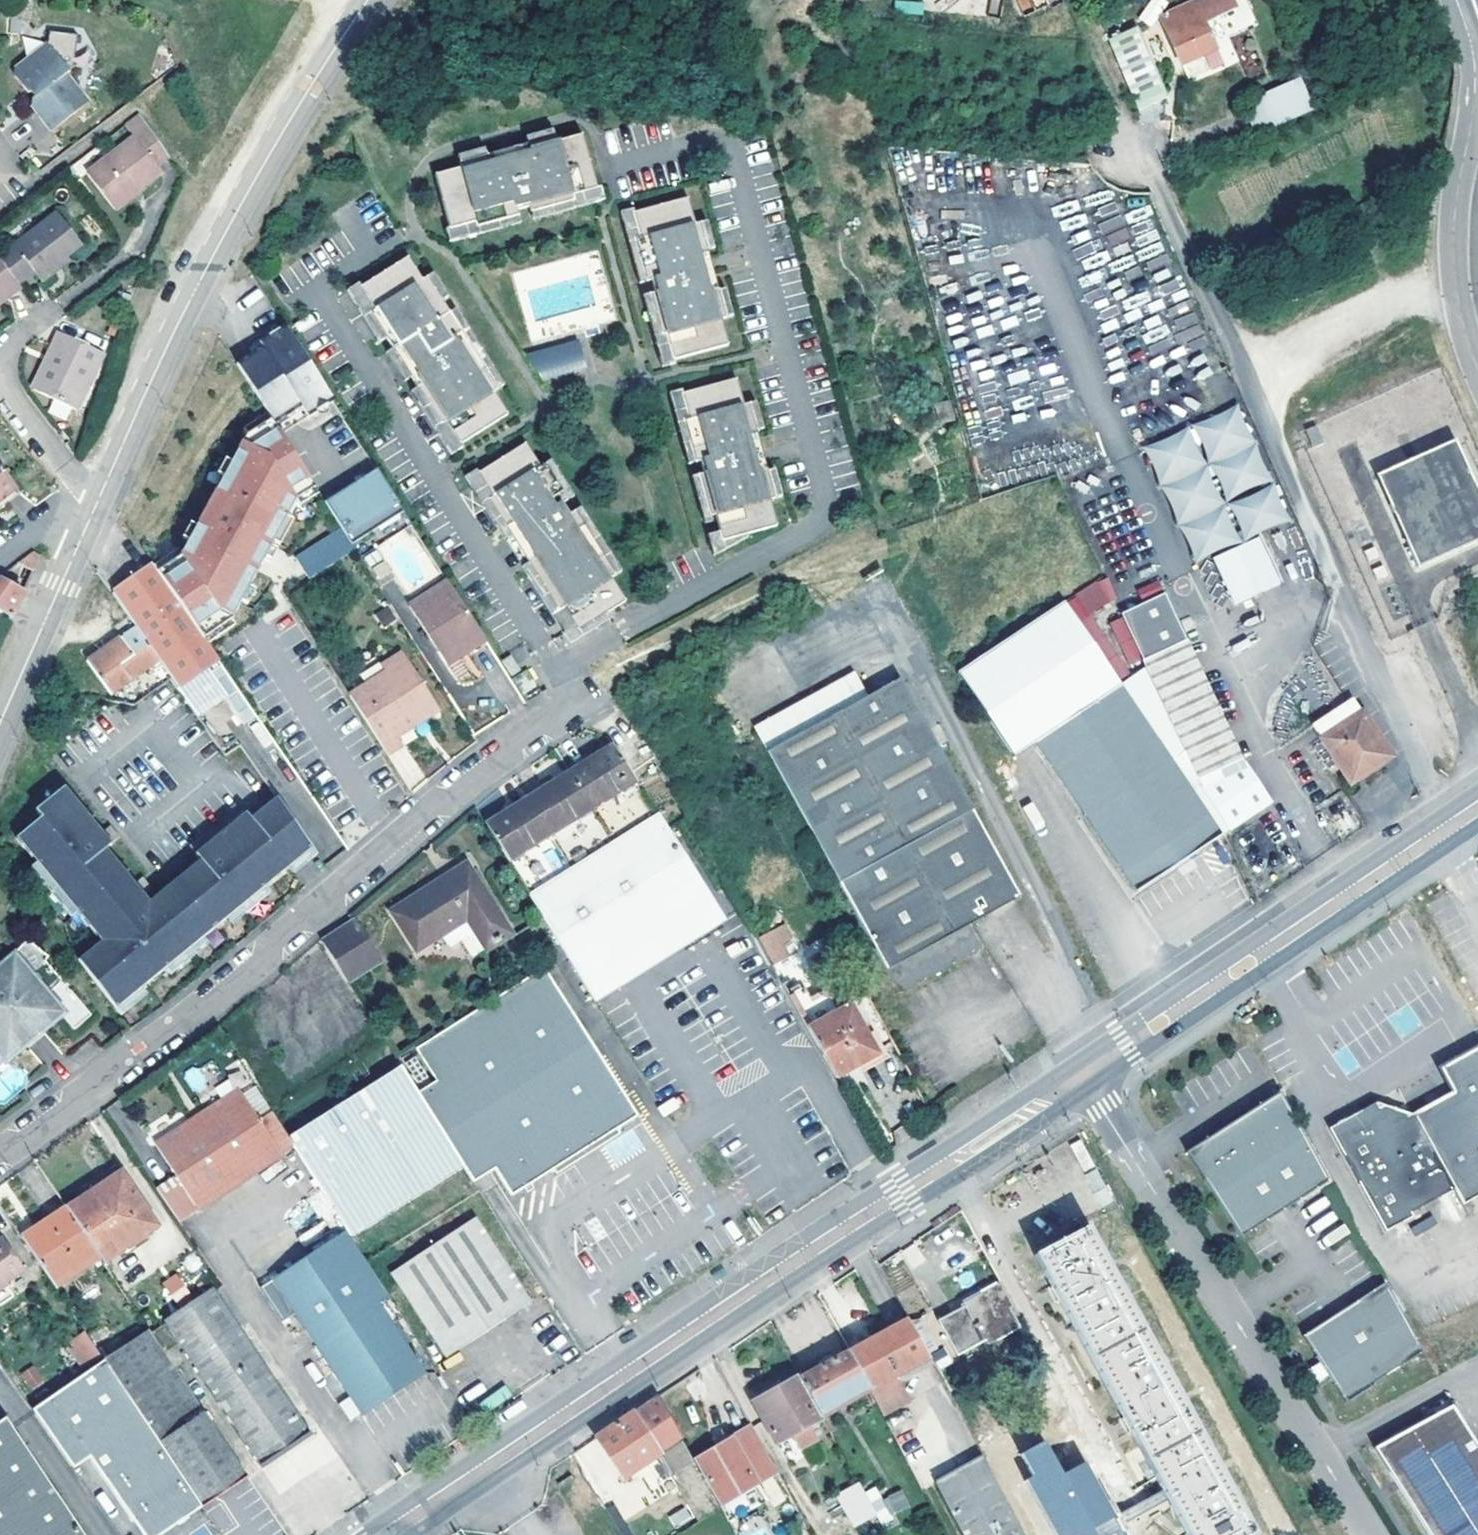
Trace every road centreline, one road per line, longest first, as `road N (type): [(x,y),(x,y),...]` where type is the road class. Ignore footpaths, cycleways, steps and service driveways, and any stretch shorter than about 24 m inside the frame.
road 1 (tertiary): [(387,1534),(1082,1077)]
road 2 (residential): [(0,1153),(270,949),(421,815),(563,708),(568,689),(556,669)]
road 3 (tertiary): [(369,0),(224,236),(99,497)]
road 4 (residential): [(1371,1534),(1082,1077)]
road 5 (tertiary): [(1082,1077),(1477,809)]
road 6 (unclassified): [(1468,34),(1473,115),(1453,249),(1460,310),(1477,368)]
road 7 (tertiary): [(82,537),(0,721)]
road 8 (residential): [(0,377),(84,488),(99,497)]

